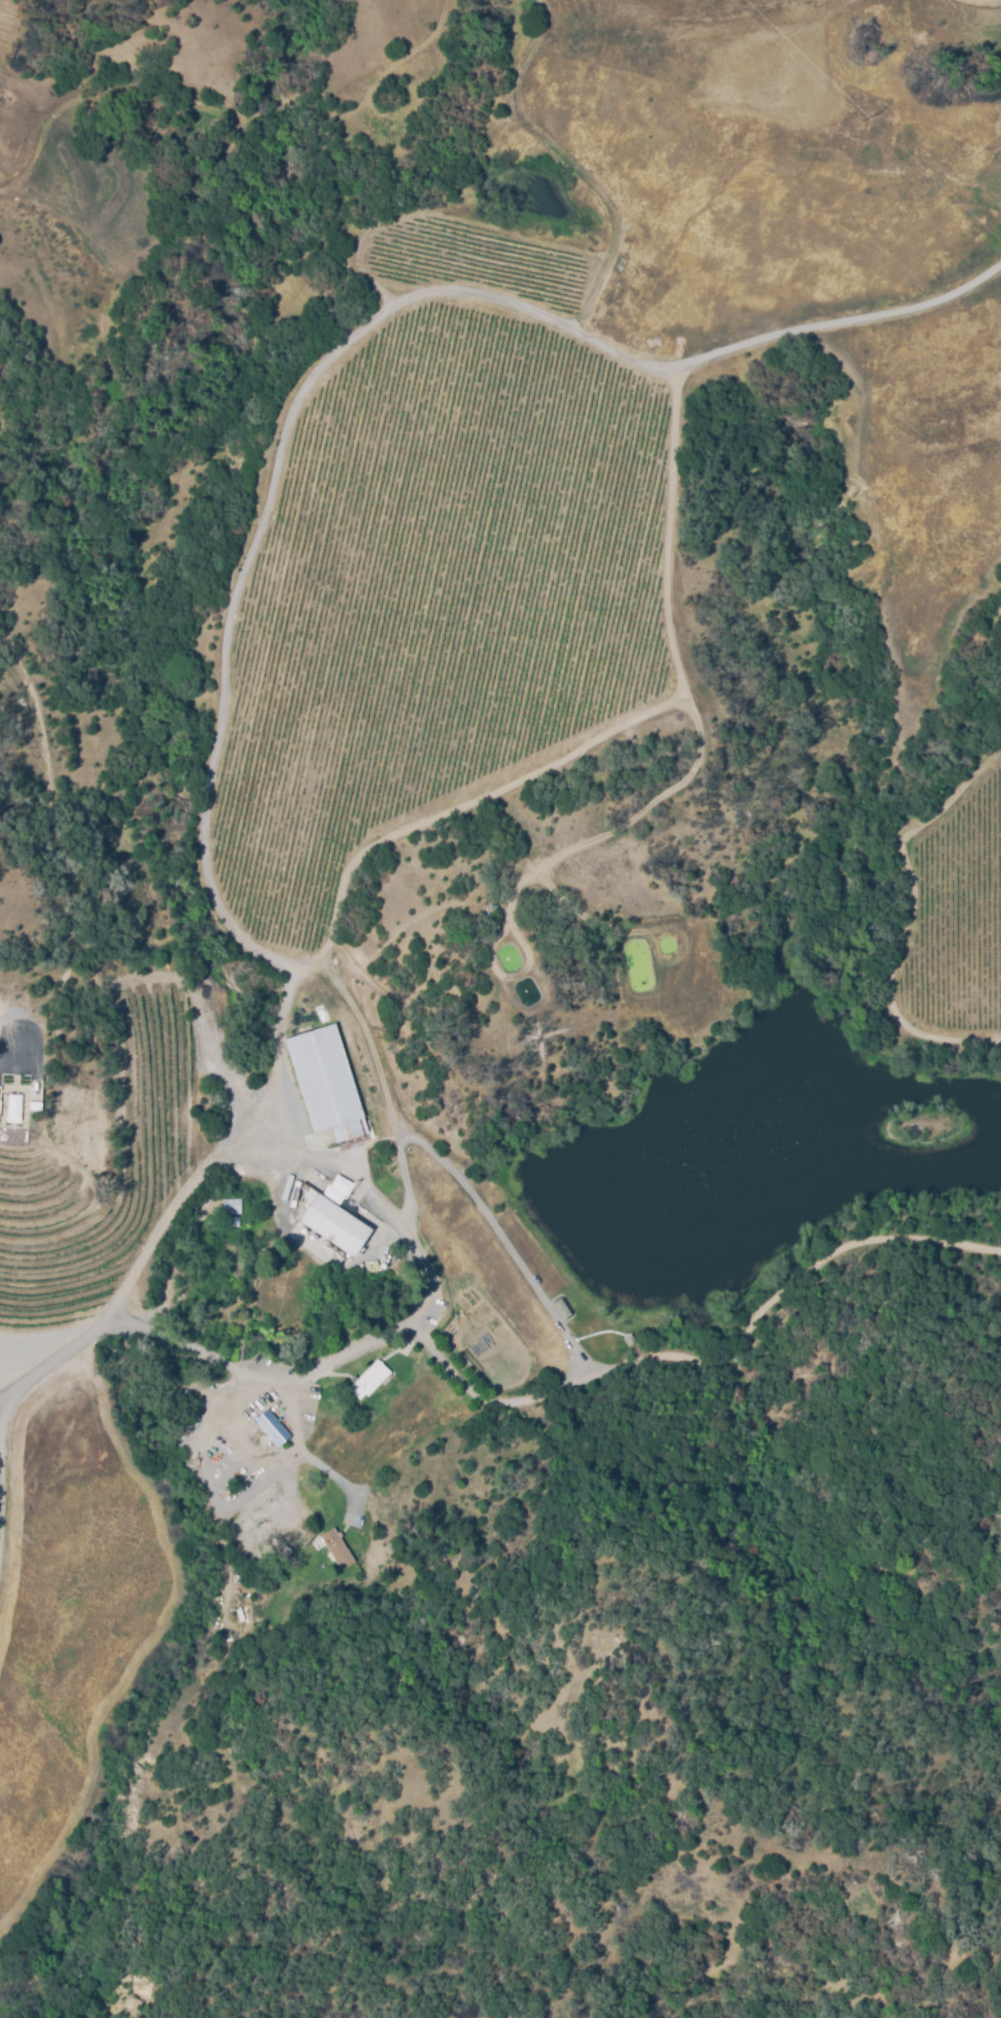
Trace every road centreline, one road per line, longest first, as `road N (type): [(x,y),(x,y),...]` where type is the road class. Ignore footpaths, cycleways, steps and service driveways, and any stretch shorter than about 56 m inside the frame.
road 1 (residential): [(0,1417),(113,1310)]

